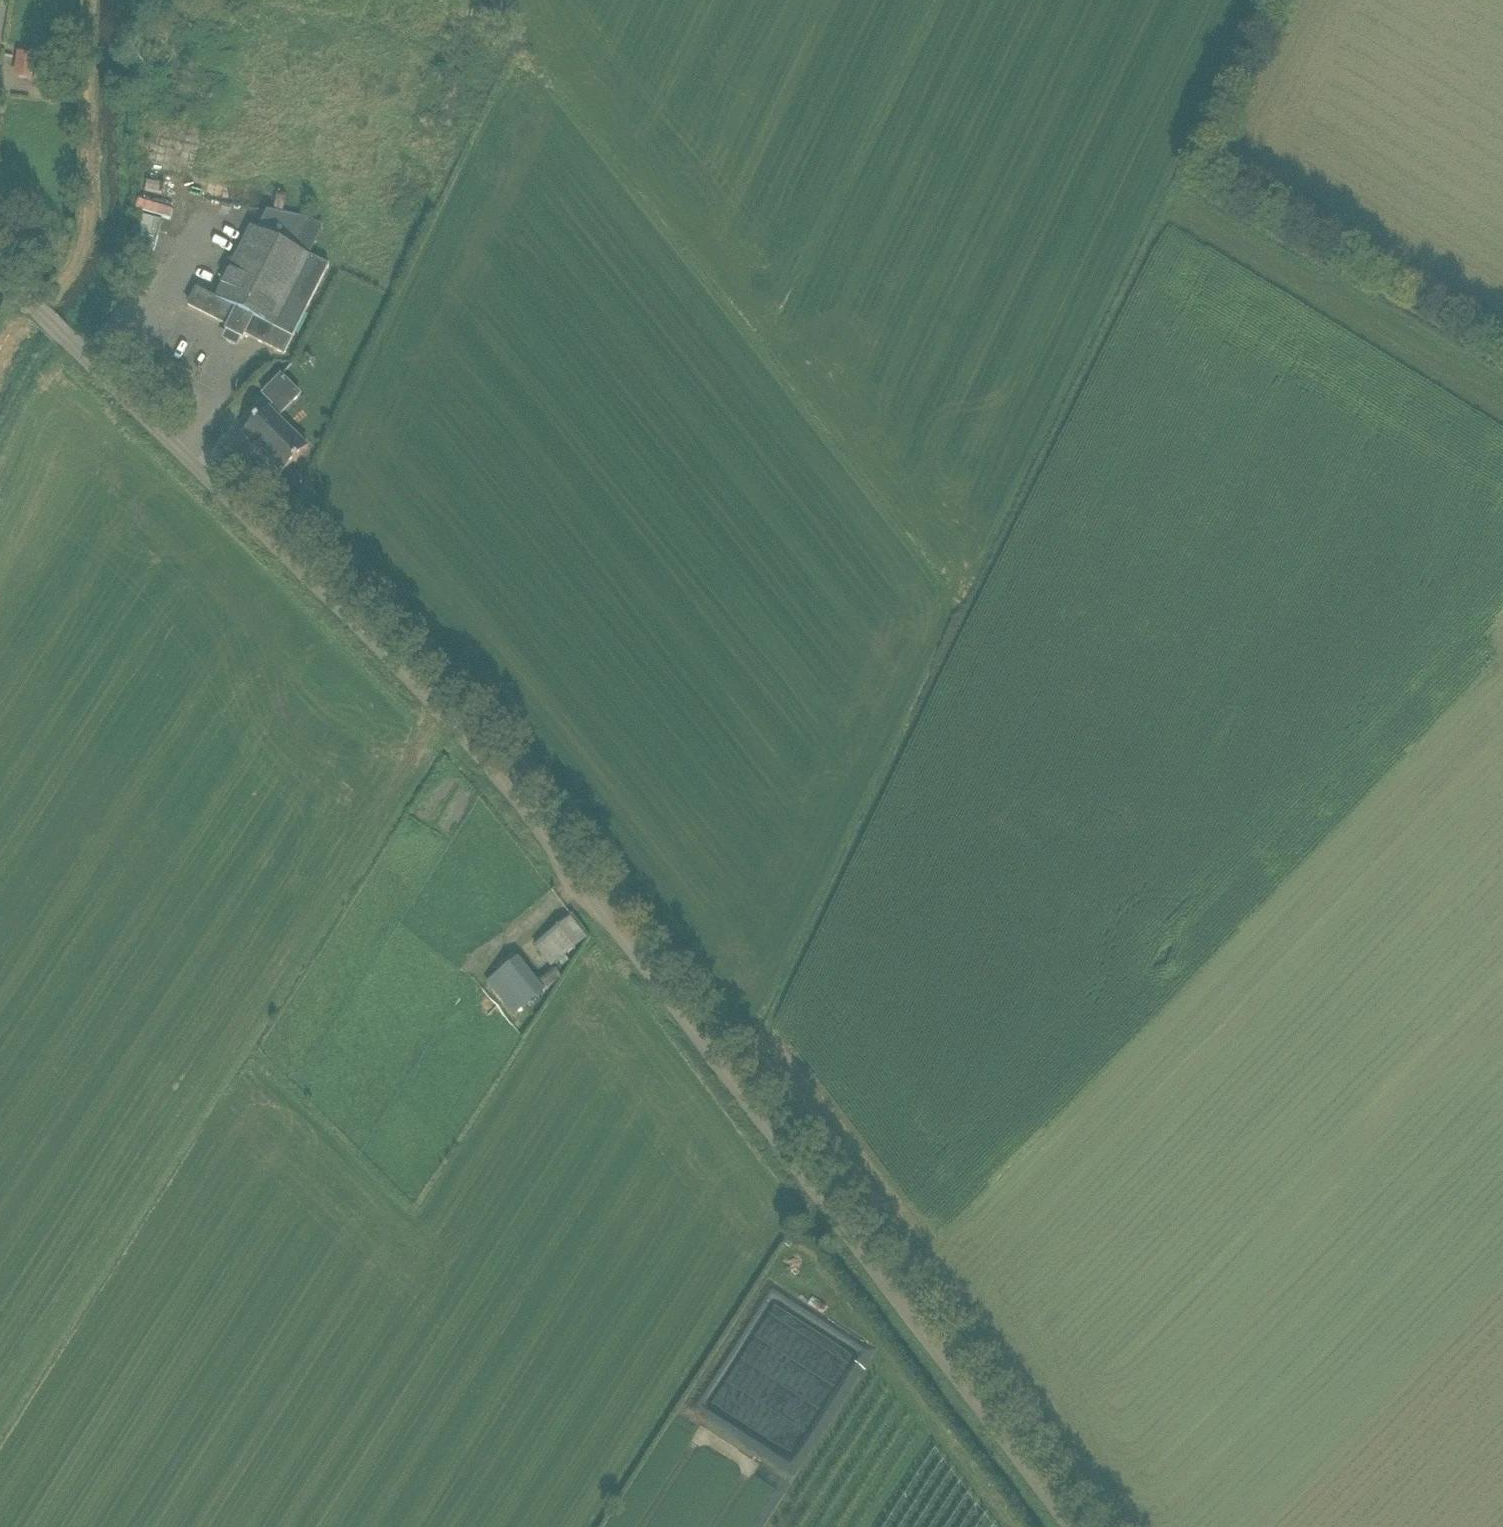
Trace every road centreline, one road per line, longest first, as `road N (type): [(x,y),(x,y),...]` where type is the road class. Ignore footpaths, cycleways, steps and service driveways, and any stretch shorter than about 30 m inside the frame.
road 1 (unclassified): [(1060,1526),(503,790),(411,684),(0,288)]

